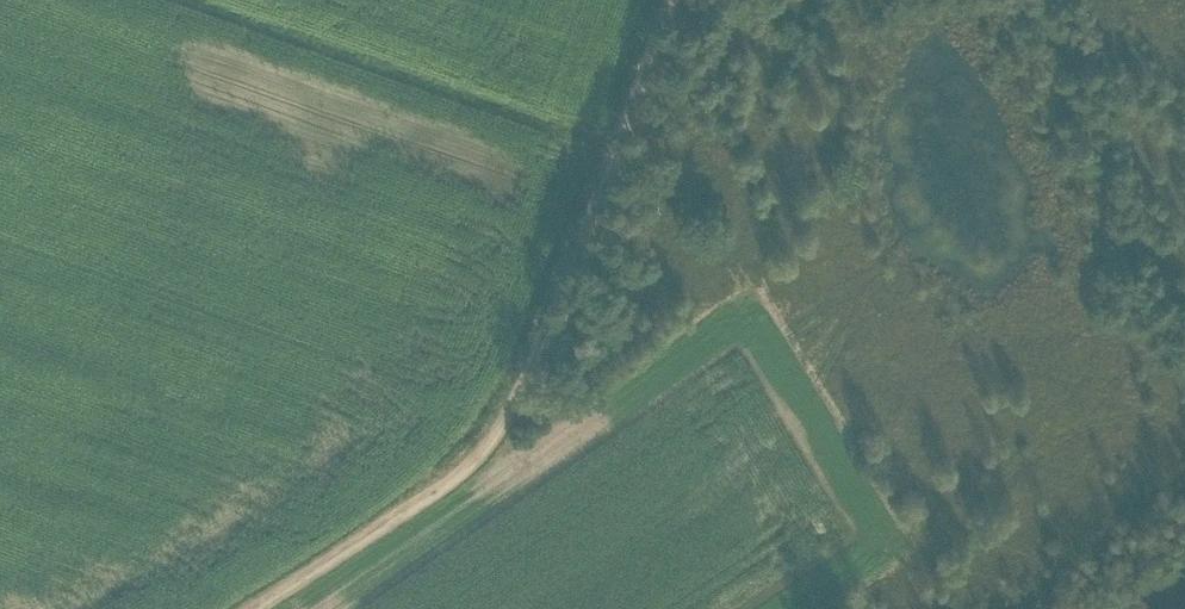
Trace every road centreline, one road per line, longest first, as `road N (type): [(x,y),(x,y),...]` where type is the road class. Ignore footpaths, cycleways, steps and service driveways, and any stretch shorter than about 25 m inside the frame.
road 1 (track): [(673,0),(507,424),(459,480),(248,608)]

